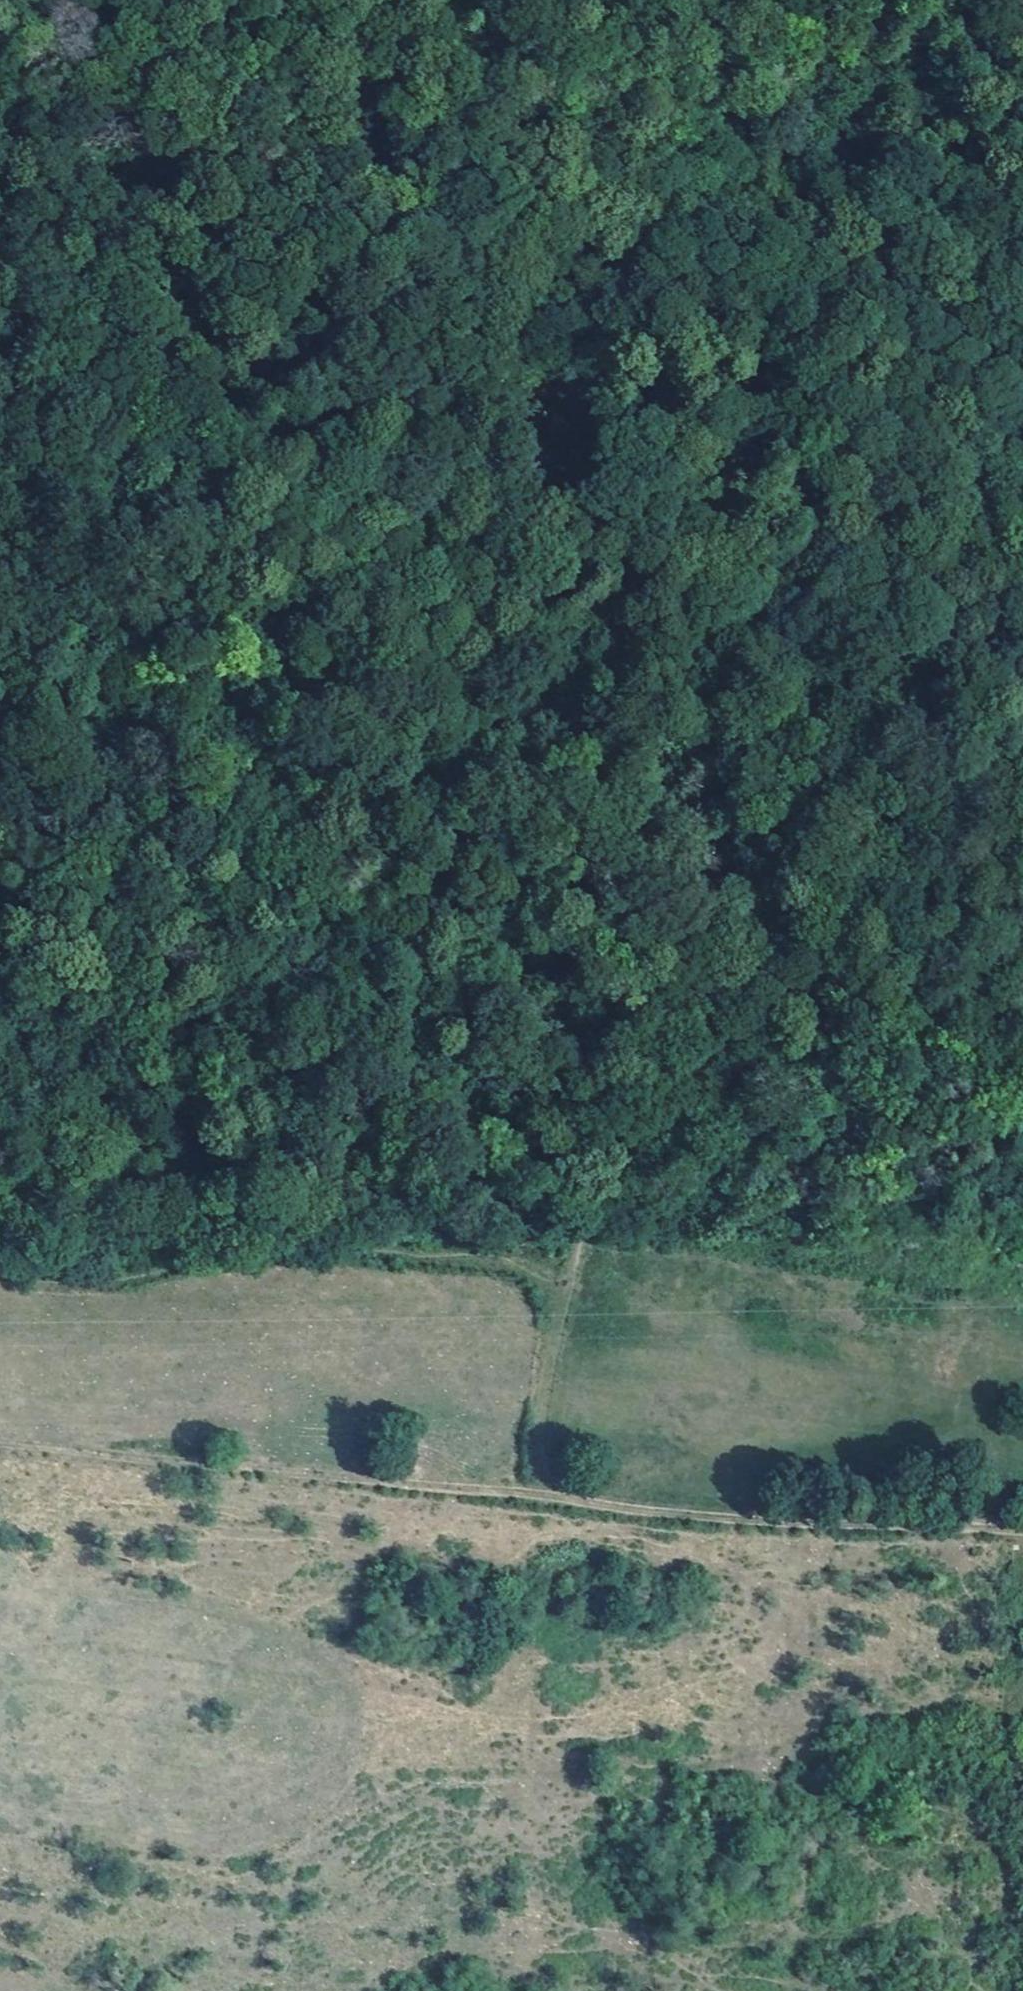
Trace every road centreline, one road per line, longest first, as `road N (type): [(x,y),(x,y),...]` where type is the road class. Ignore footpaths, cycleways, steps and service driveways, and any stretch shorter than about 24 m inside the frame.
road 1 (track): [(0,1444),(646,1513),(1022,1531)]

